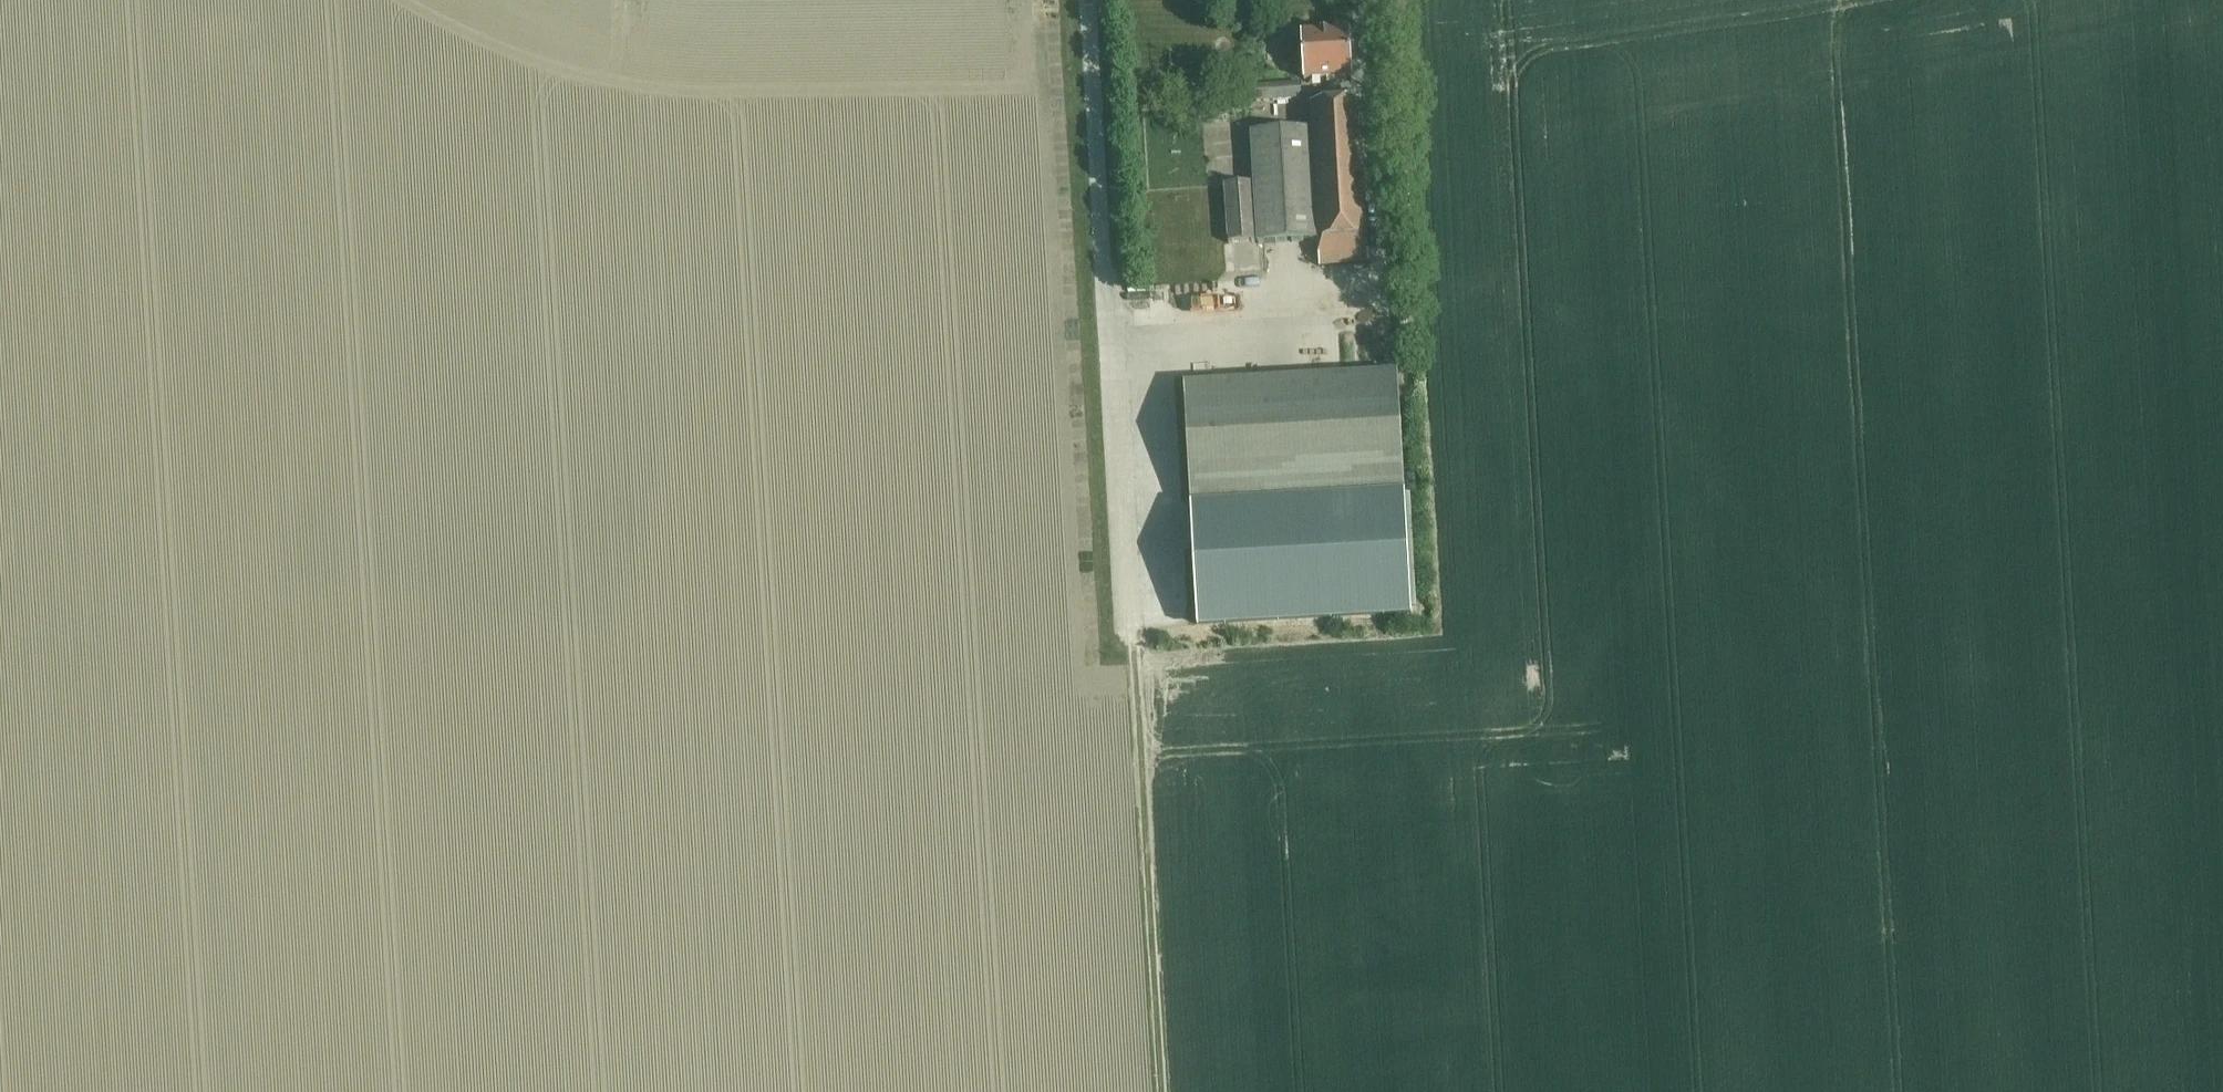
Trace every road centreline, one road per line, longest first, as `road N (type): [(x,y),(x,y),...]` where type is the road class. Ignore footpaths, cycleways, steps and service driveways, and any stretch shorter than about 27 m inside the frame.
road 1 (track): [(1133,652),(1161,1091)]

